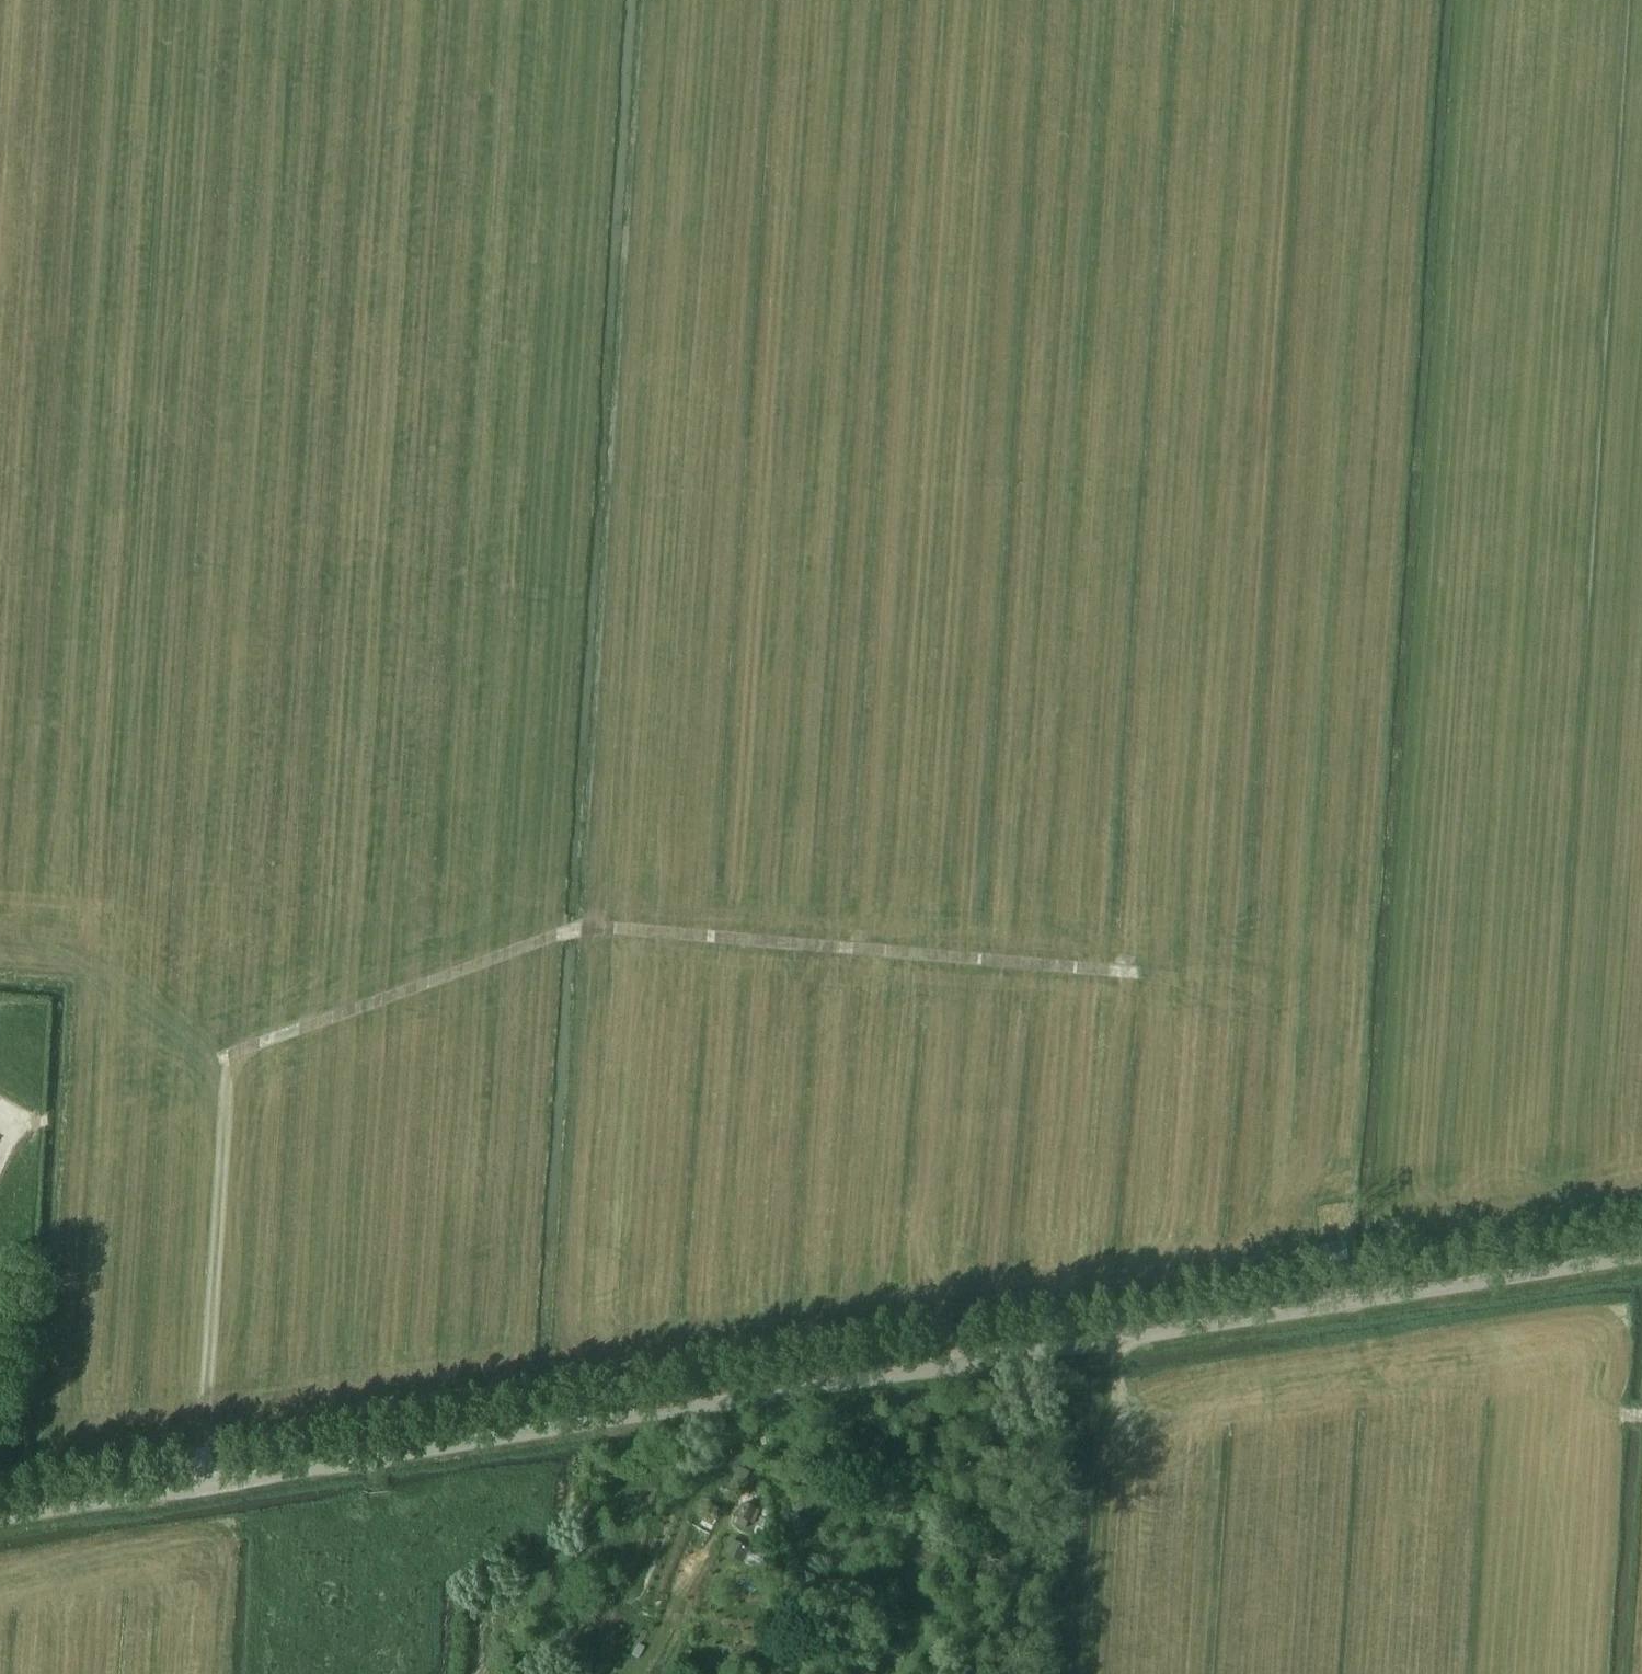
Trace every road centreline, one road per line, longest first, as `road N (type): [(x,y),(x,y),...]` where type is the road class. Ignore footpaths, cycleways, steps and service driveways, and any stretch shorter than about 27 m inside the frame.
road 1 (unclassified): [(0,1517),(1641,1256)]

